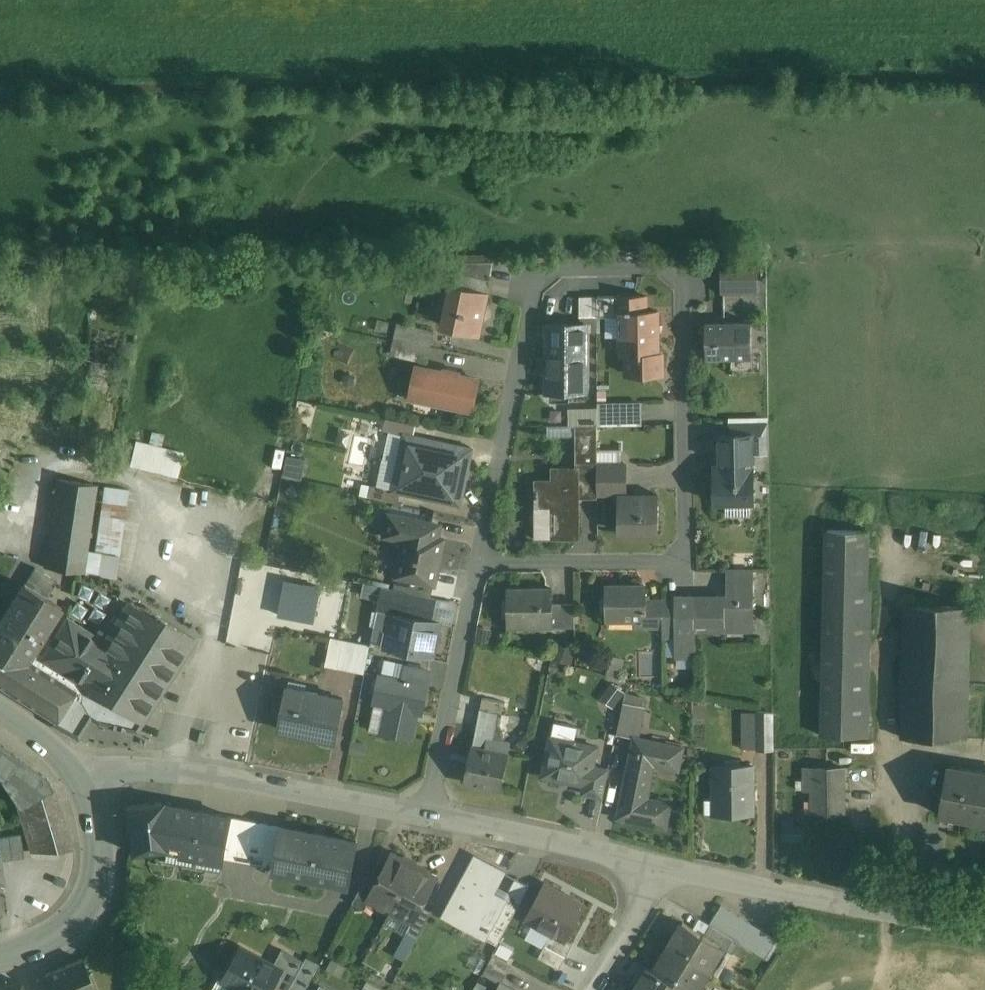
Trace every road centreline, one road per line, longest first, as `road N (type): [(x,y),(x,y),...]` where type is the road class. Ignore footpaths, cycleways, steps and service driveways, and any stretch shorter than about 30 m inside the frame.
road 1 (residential): [(481,560),(673,564),(687,537),(684,290),(660,266),(562,268),(530,295)]
road 2 (residential): [(431,815),(186,771),(80,774)]
road 3 (residential): [(984,930),(661,867)]
road 4 (residential): [(530,295),(481,560)]
road 5 (residential): [(431,815),(481,560)]
road 6 (secondary): [(0,959),(77,923),(97,895),(99,820),(80,774)]
road 7 (residential): [(661,867),(431,815)]
road 8 (residential): [(588,989),(661,867)]

